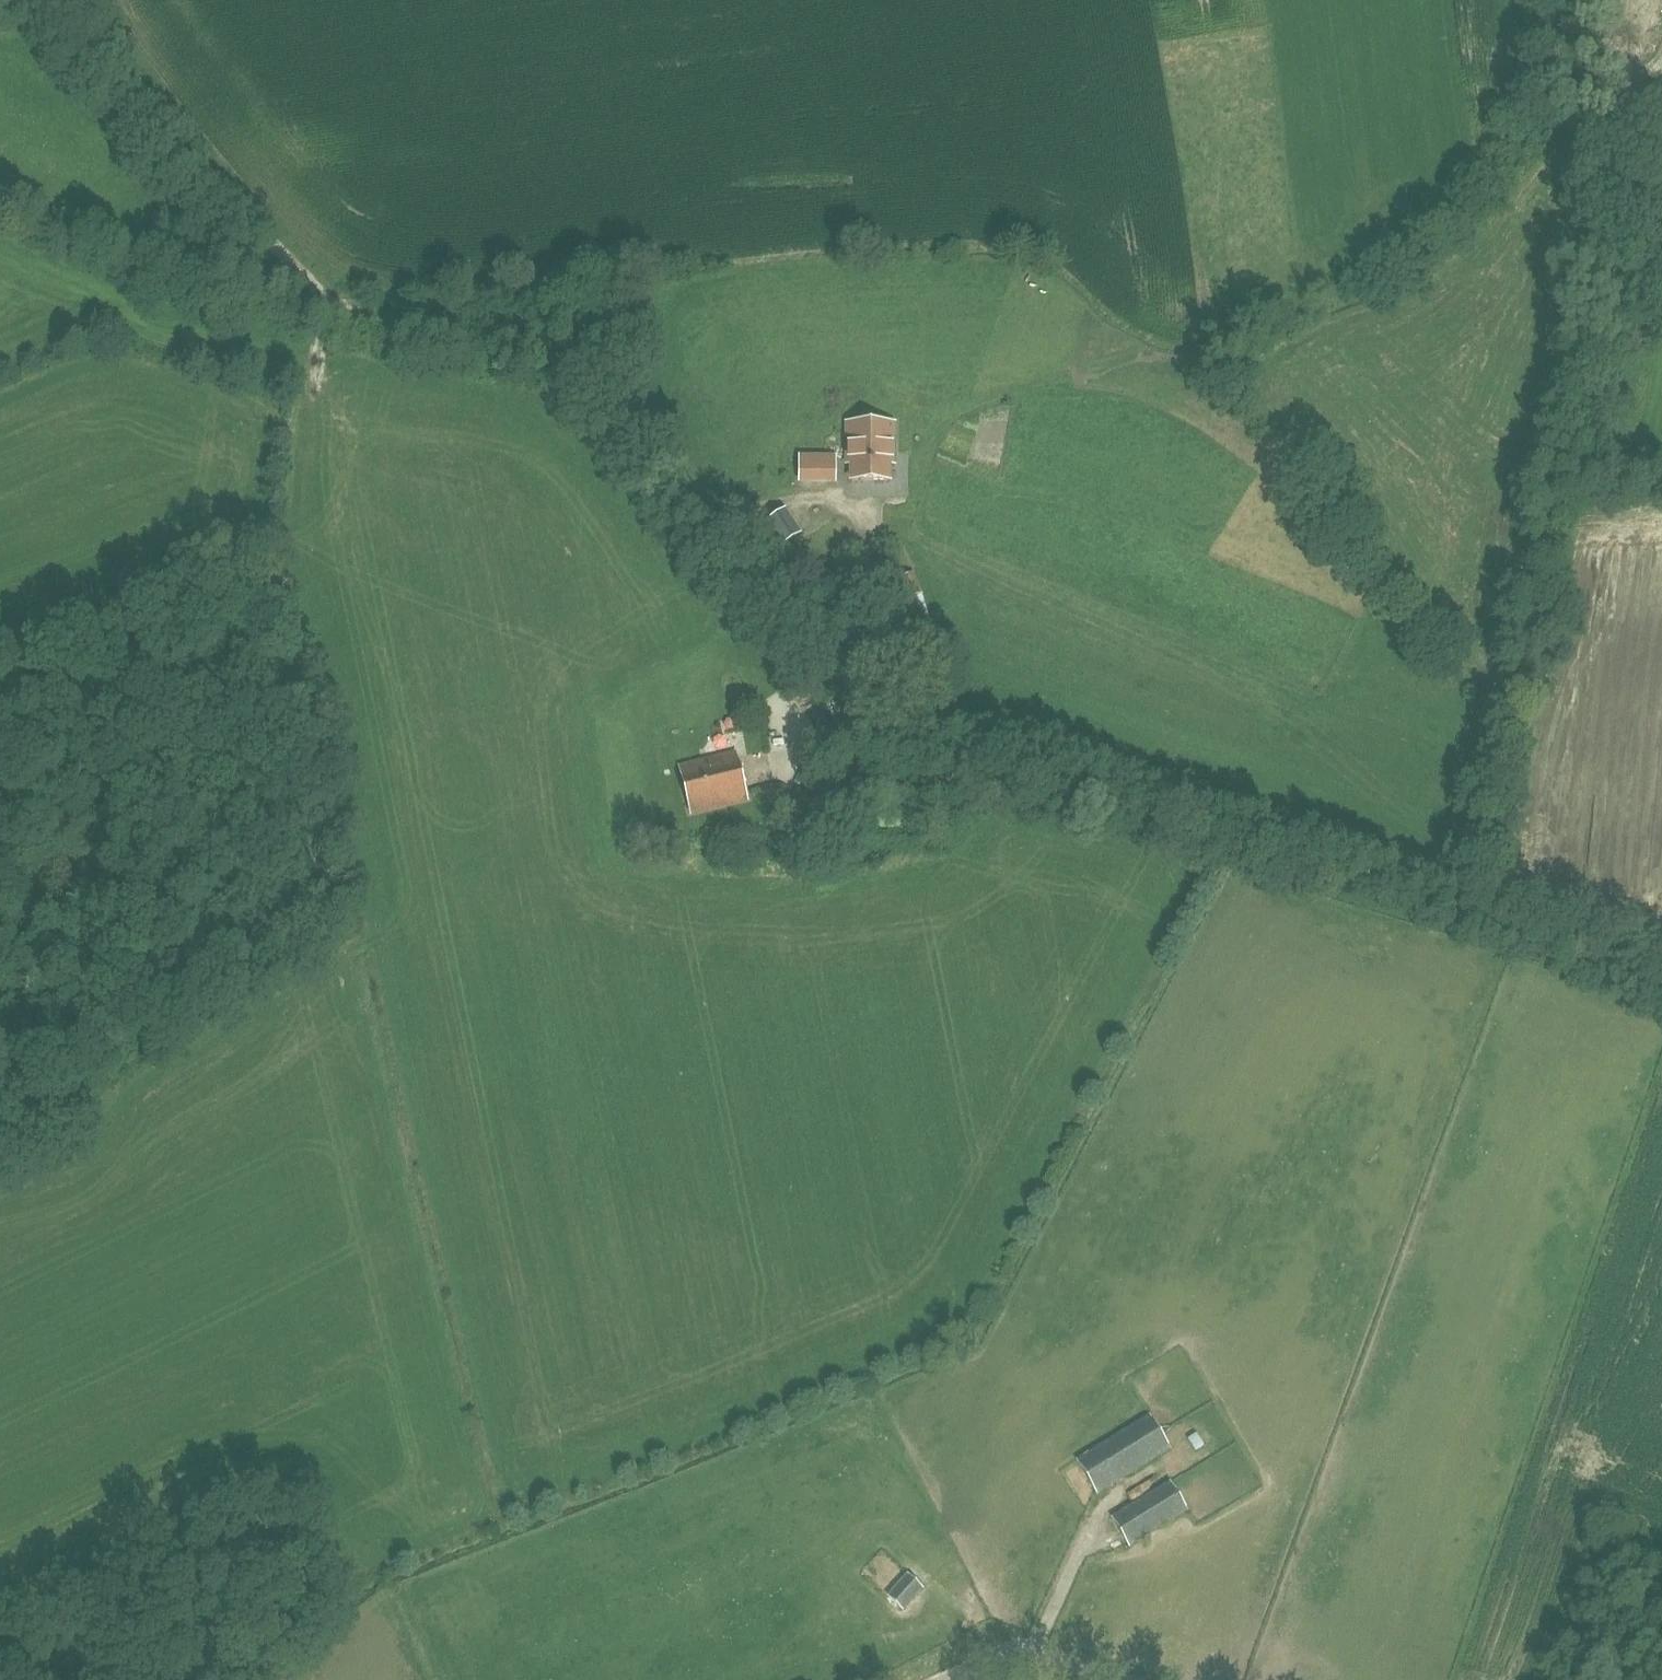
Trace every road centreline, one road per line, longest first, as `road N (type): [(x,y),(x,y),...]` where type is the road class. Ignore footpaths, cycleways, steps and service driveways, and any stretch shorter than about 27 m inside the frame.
road 1 (track): [(88,0),(231,211),(323,308),(357,328),(566,357),(591,370),(866,711)]

